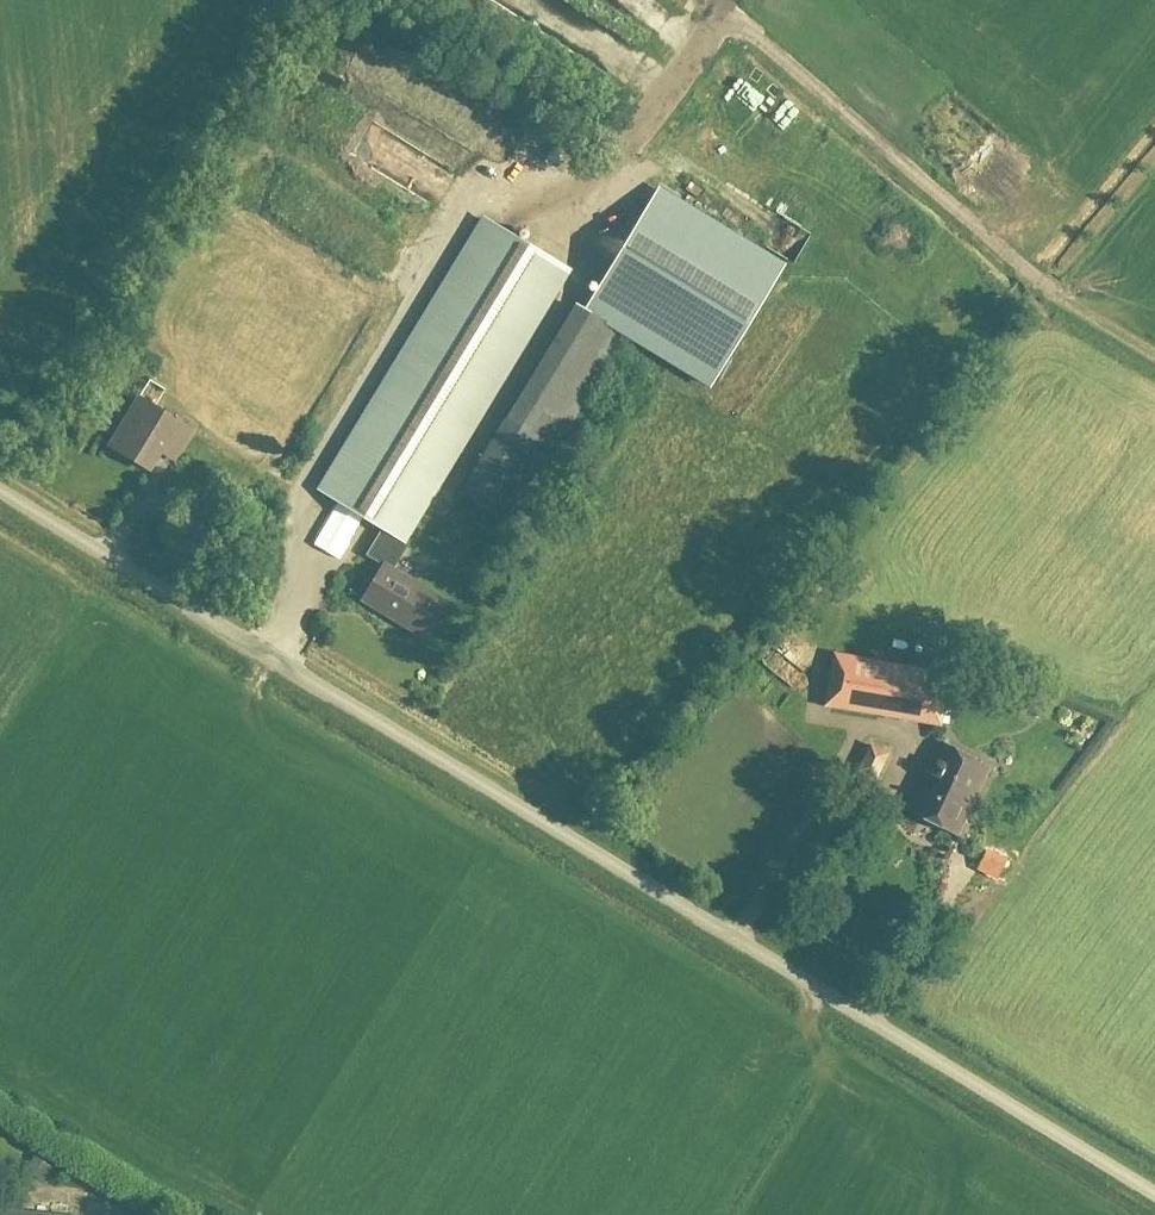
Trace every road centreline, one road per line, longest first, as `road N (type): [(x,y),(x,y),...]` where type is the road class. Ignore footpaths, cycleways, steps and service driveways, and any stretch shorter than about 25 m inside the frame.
road 1 (unclassified): [(1154,1198),(0,495)]

